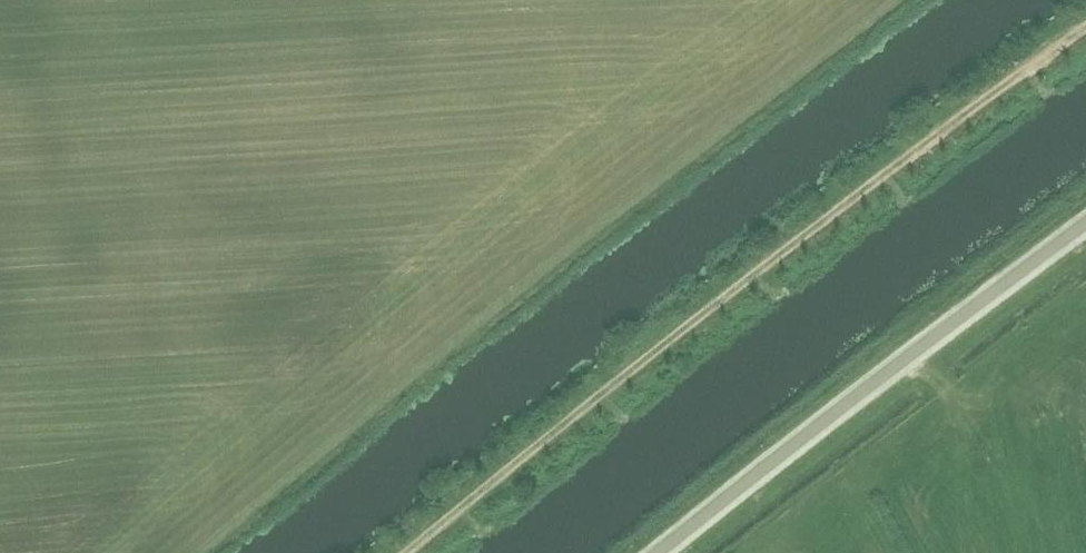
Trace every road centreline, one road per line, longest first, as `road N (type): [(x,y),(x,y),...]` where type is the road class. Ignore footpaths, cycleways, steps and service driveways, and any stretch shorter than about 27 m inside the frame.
road 1 (track): [(905,0),(697,144),(209,552)]
road 2 (track): [(410,552),(593,400),(1085,24)]
road 3 (unclassified): [(659,552),(1085,223)]

